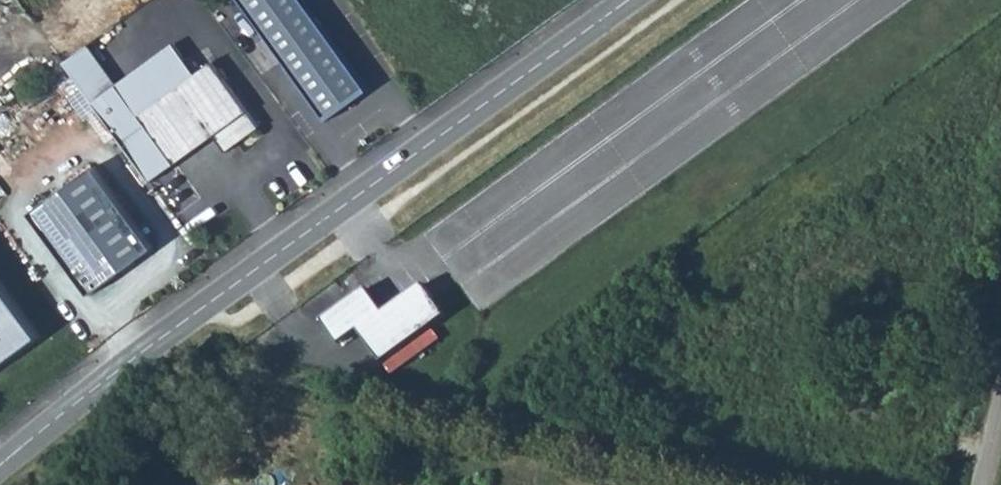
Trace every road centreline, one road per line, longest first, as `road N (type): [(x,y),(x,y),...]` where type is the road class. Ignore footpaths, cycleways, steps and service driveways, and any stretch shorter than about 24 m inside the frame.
road 1 (tertiary): [(640,0),(110,378),(0,467)]

